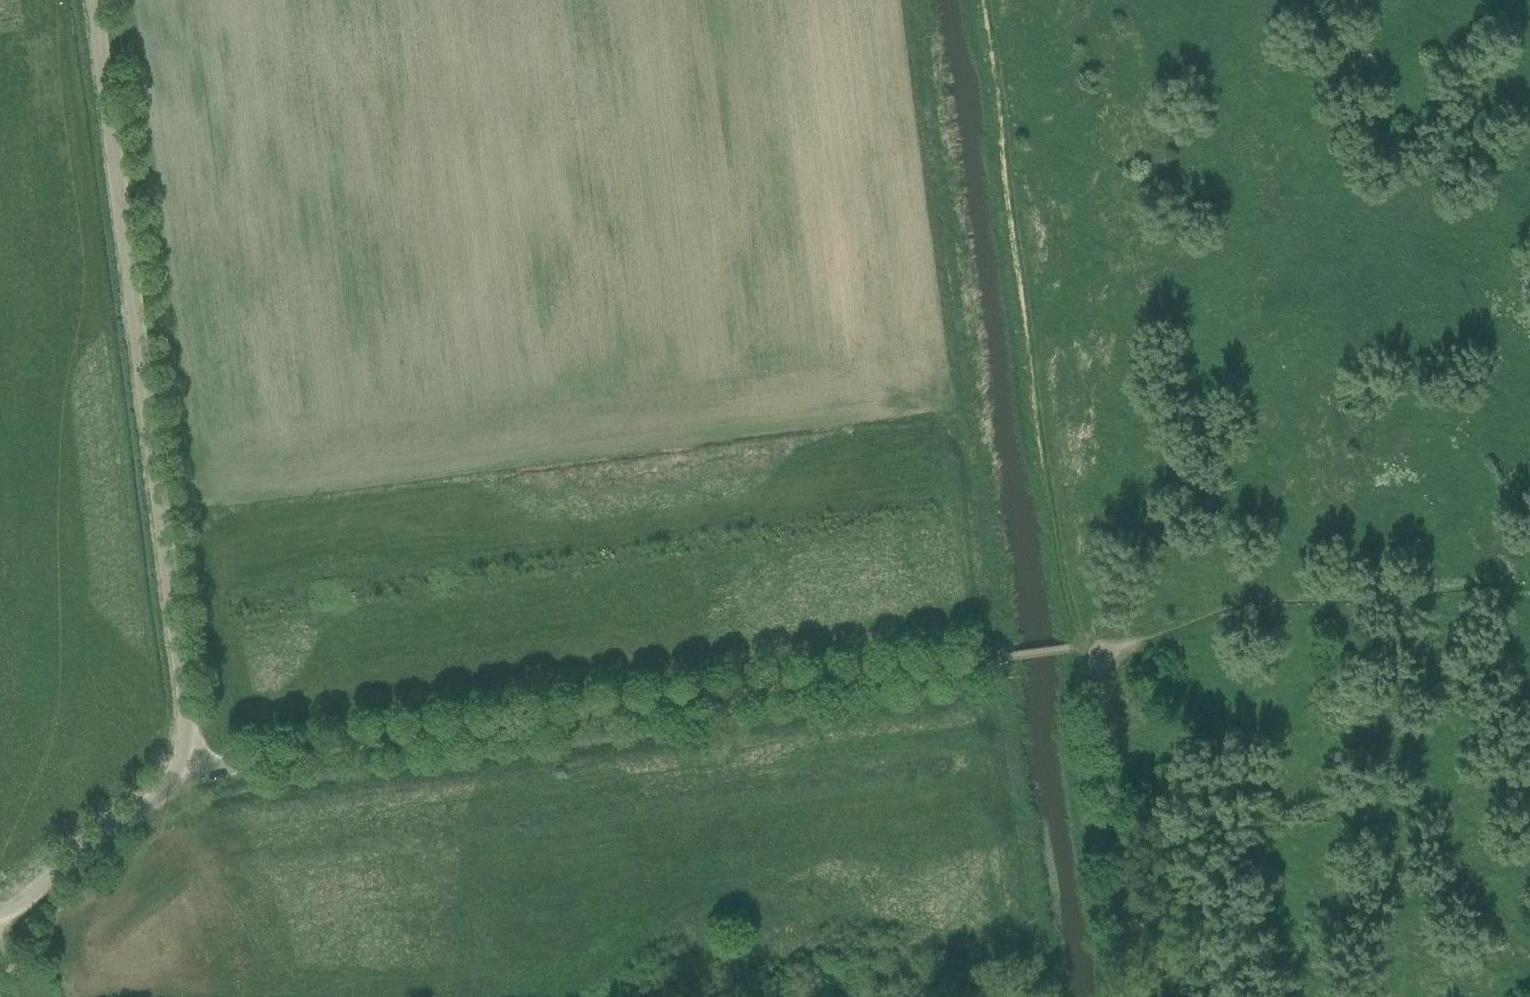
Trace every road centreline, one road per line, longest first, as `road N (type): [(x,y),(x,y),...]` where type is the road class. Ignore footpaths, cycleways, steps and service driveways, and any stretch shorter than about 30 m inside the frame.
road 1 (unclassified): [(0,904),(193,773),(87,0)]
road 2 (track): [(1144,996),(1092,649)]

